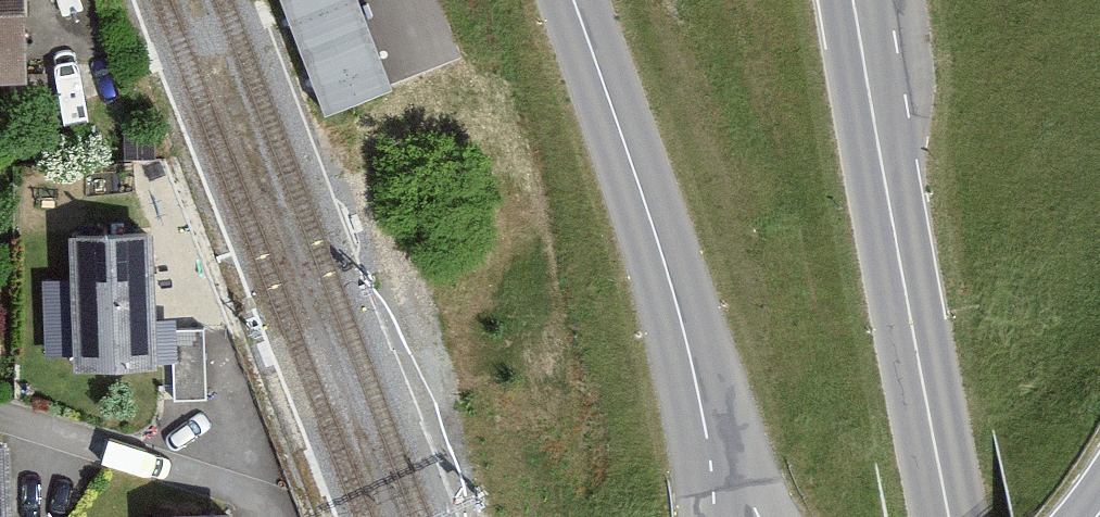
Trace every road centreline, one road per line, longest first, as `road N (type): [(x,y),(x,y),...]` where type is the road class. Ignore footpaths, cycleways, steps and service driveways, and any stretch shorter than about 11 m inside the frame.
road 1 (primary): [(854,0),(951,516)]
road 2 (secondary): [(573,0),(666,266),(704,417)]

